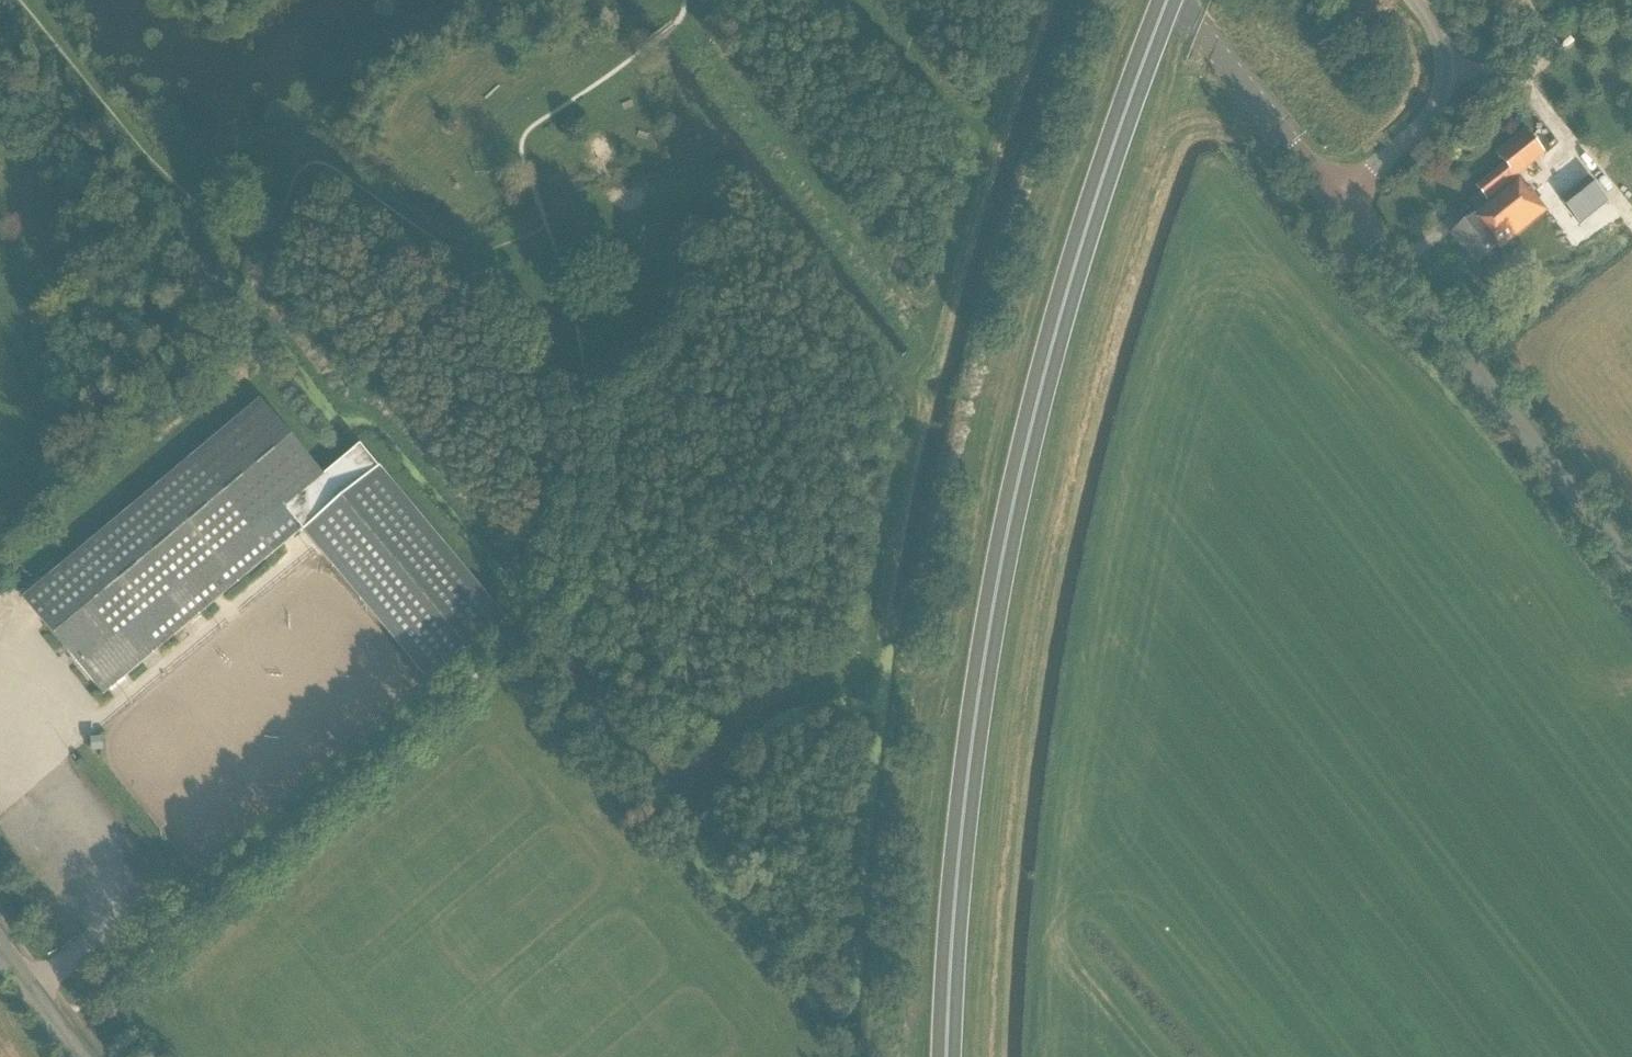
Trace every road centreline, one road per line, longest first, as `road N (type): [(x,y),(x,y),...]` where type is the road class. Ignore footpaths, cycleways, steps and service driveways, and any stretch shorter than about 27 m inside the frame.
road 1 (trunk): [(945,1056),(955,899),(990,620),(1084,233),(1170,0)]
road 2 (unclassified): [(1345,205),(1631,570)]
road 3 (unclassified): [(1345,205),(1419,134),(1442,96),(1448,62),(1415,0)]
road 4 (unclassified): [(1206,38),(1345,205)]
road 5 (tertiary): [(79,1056),(0,951)]

